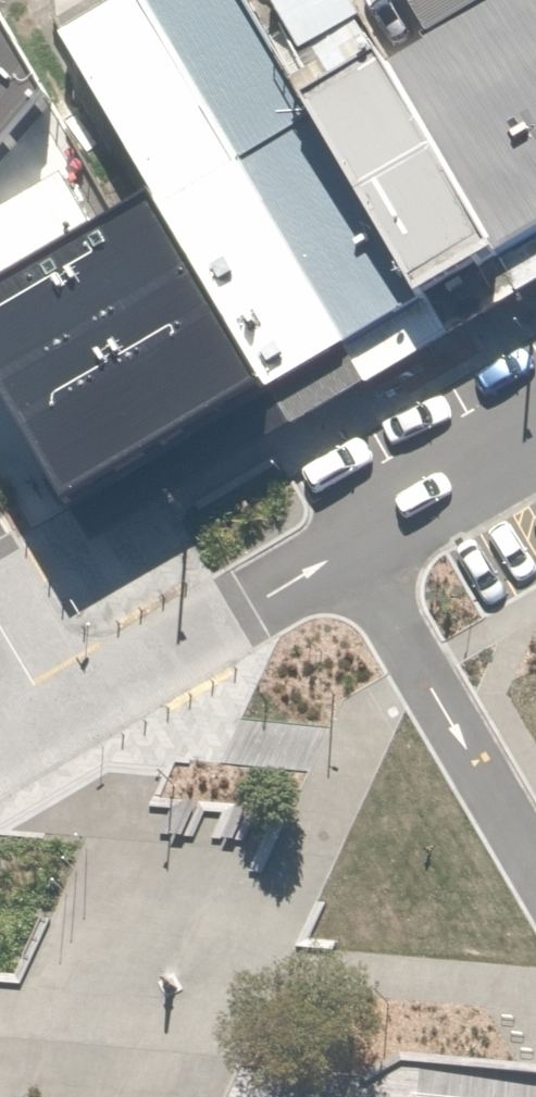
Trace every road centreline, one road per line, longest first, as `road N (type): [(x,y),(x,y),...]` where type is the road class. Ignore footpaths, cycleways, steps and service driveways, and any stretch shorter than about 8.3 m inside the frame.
road 1 (unclassified): [(59,715),(535,431)]

